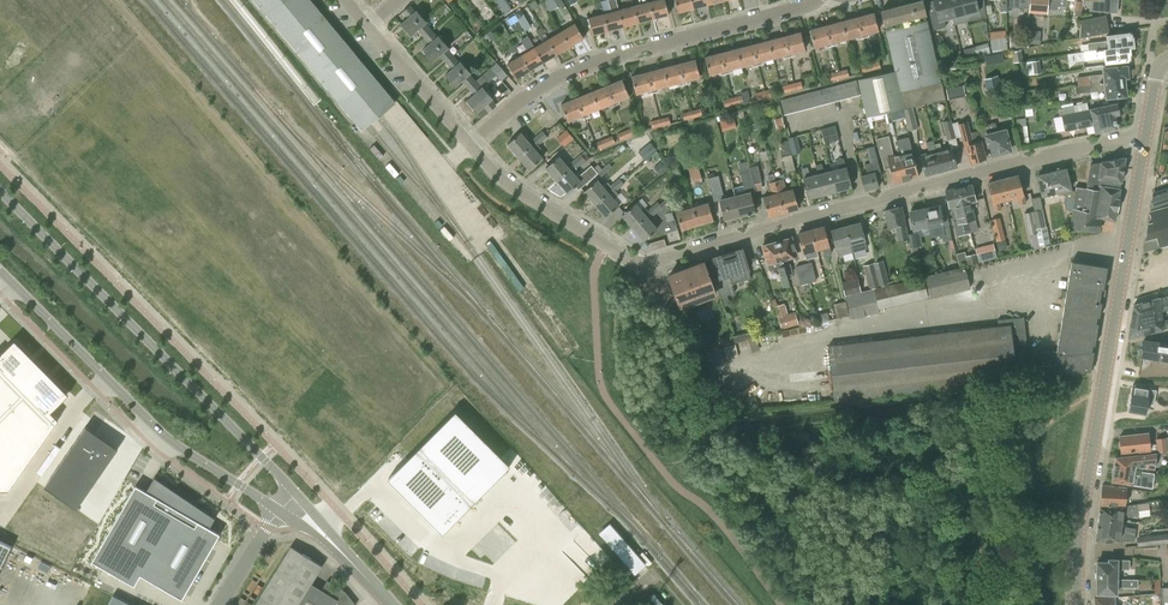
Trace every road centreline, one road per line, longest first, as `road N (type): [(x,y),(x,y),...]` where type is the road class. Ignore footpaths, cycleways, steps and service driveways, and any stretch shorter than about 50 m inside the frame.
road 1 (residential): [(603,245),(658,261),(1147,133)]
road 2 (unclassified): [(1080,604),(1090,480),(1147,133)]
road 3 (tertiary): [(295,494),(0,191)]
road 4 (residential): [(470,145),(561,80),(825,0)]
road 5 (tertiary): [(0,271),(164,436),(278,510)]
road 6 (residential): [(603,245),(507,185),(470,145)]
road 7 (residential): [(470,145),(370,28)]

